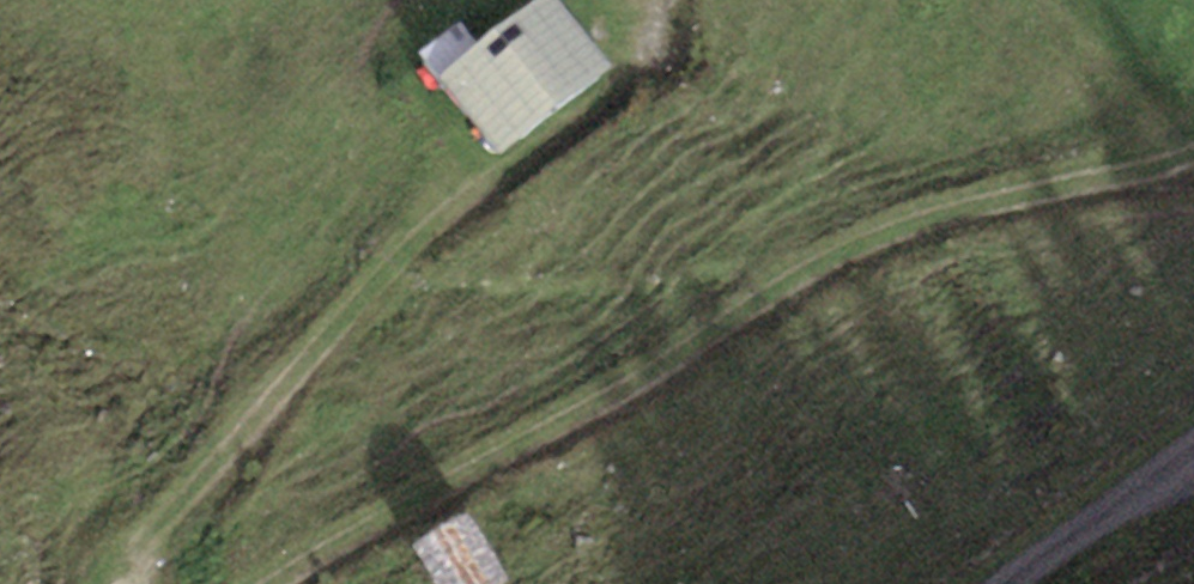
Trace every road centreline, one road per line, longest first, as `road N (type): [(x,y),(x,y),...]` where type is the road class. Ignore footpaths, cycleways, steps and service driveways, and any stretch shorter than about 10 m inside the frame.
road 1 (track): [(281,583),(650,374),(795,275),(889,232),(1193,158)]
road 2 (track): [(466,206),(335,327),(159,540),(132,583)]
road 3 (track): [(1193,452),(1016,583)]

